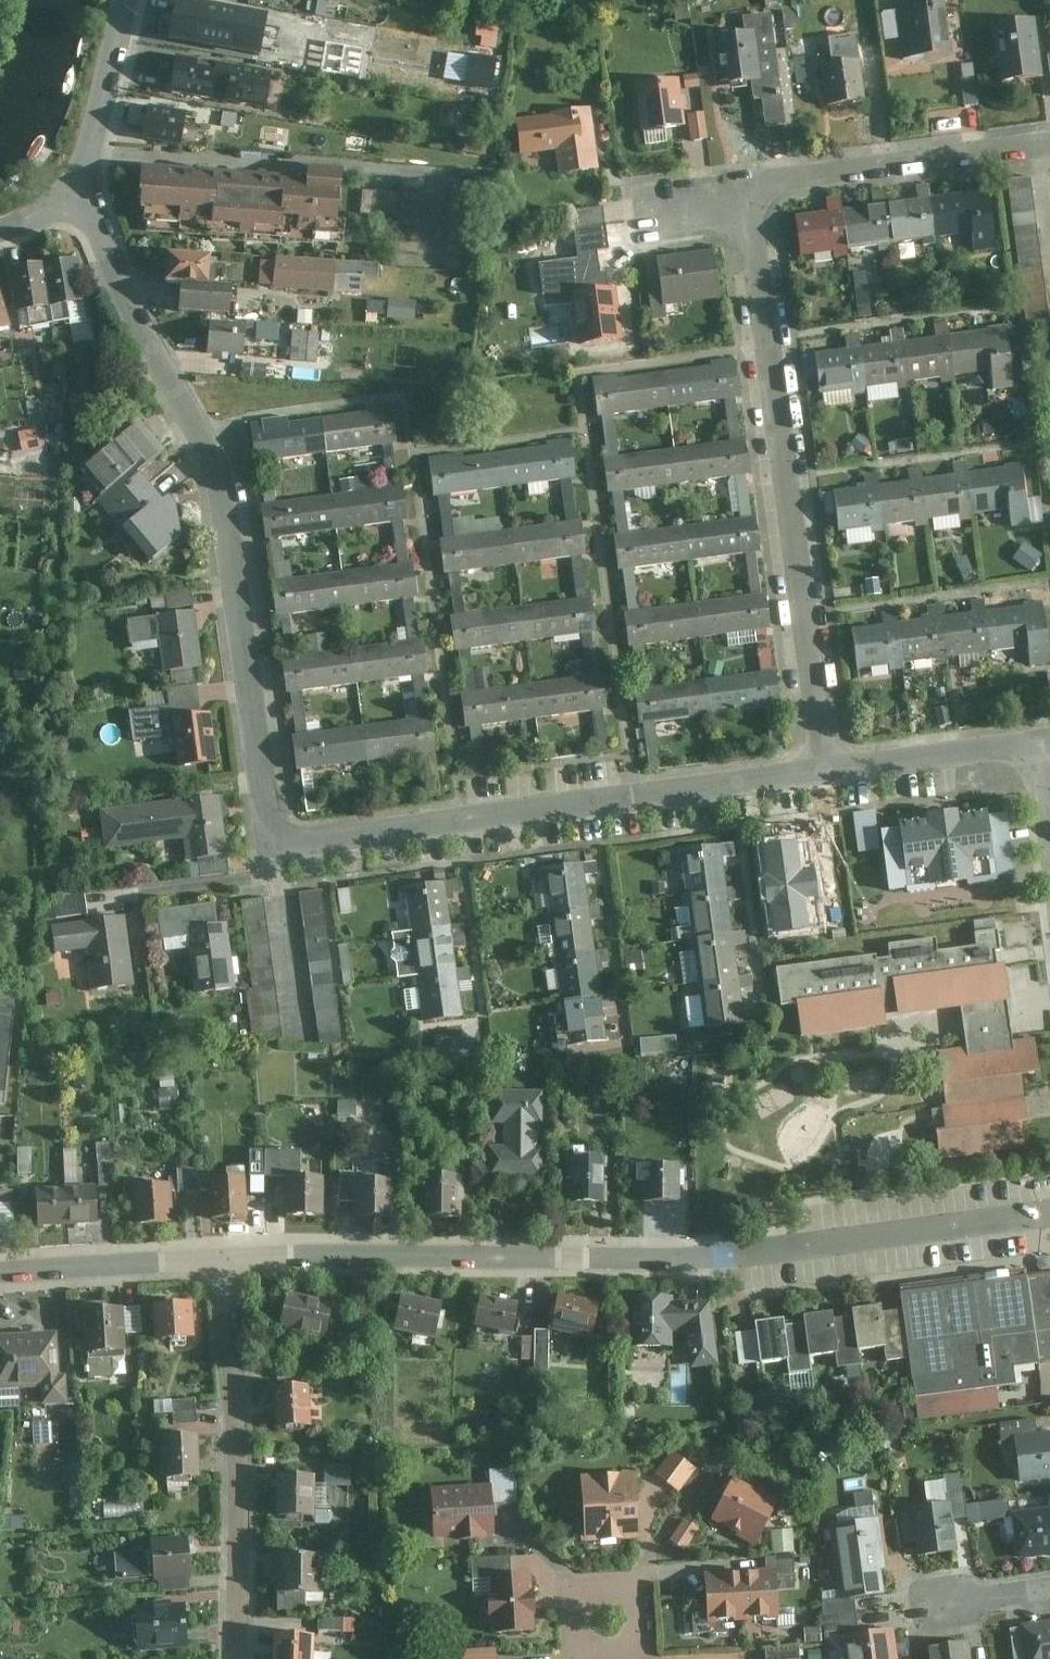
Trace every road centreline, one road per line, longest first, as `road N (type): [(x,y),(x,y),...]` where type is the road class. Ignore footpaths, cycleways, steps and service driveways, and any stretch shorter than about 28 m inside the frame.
road 1 (residential): [(1049,1214),(731,1256),(227,1259)]
road 2 (residential): [(72,193),(98,227),(214,458),(272,841),(282,840)]
road 3 (residential): [(748,184),(827,768)]
road 4 (residential): [(827,768),(282,840)]
road 5 (residential): [(227,1259),(239,1473),(237,1658)]
road 6 (residential): [(1049,144),(748,184)]
road 7 (residential): [(227,1259),(0,1270)]
road 8 (residential): [(1043,743),(827,768)]
road 9 (residential): [(575,1655),(574,1621),(584,1598),(600,1588),(632,1591),(640,1611),(633,1645),(588,1654)]
road 10 (residential): [(127,0),(99,131),(72,193)]
road 11 (residential): [(926,1605),(1049,1588)]

